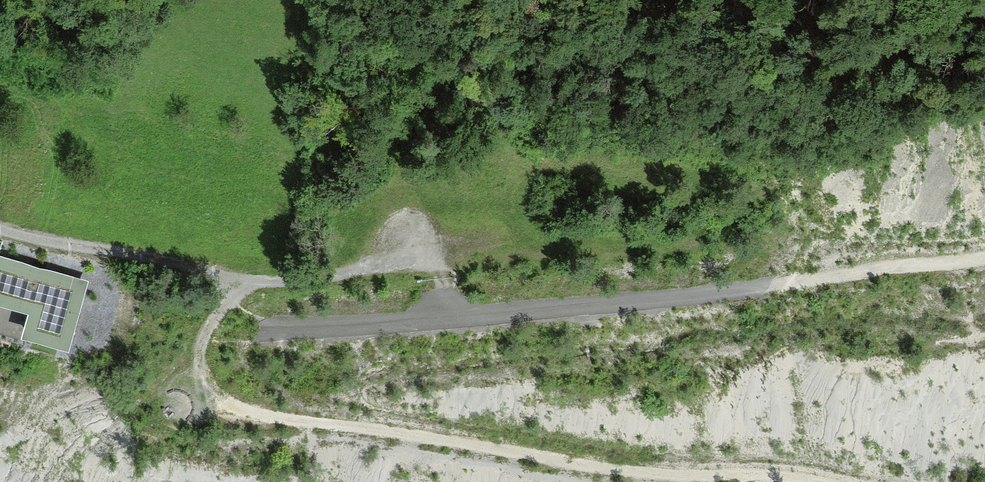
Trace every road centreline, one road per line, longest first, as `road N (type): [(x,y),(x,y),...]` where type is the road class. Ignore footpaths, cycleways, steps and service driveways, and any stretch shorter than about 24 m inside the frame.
road 1 (track): [(253,282),(209,322),(198,344),(194,372),(215,401),(341,431),(642,473),(807,481)]
road 2 (track): [(263,331),(766,288)]
road 3 (track): [(0,227),(253,282),(430,264),(443,317)]
road 4 (track): [(984,255),(766,288)]

